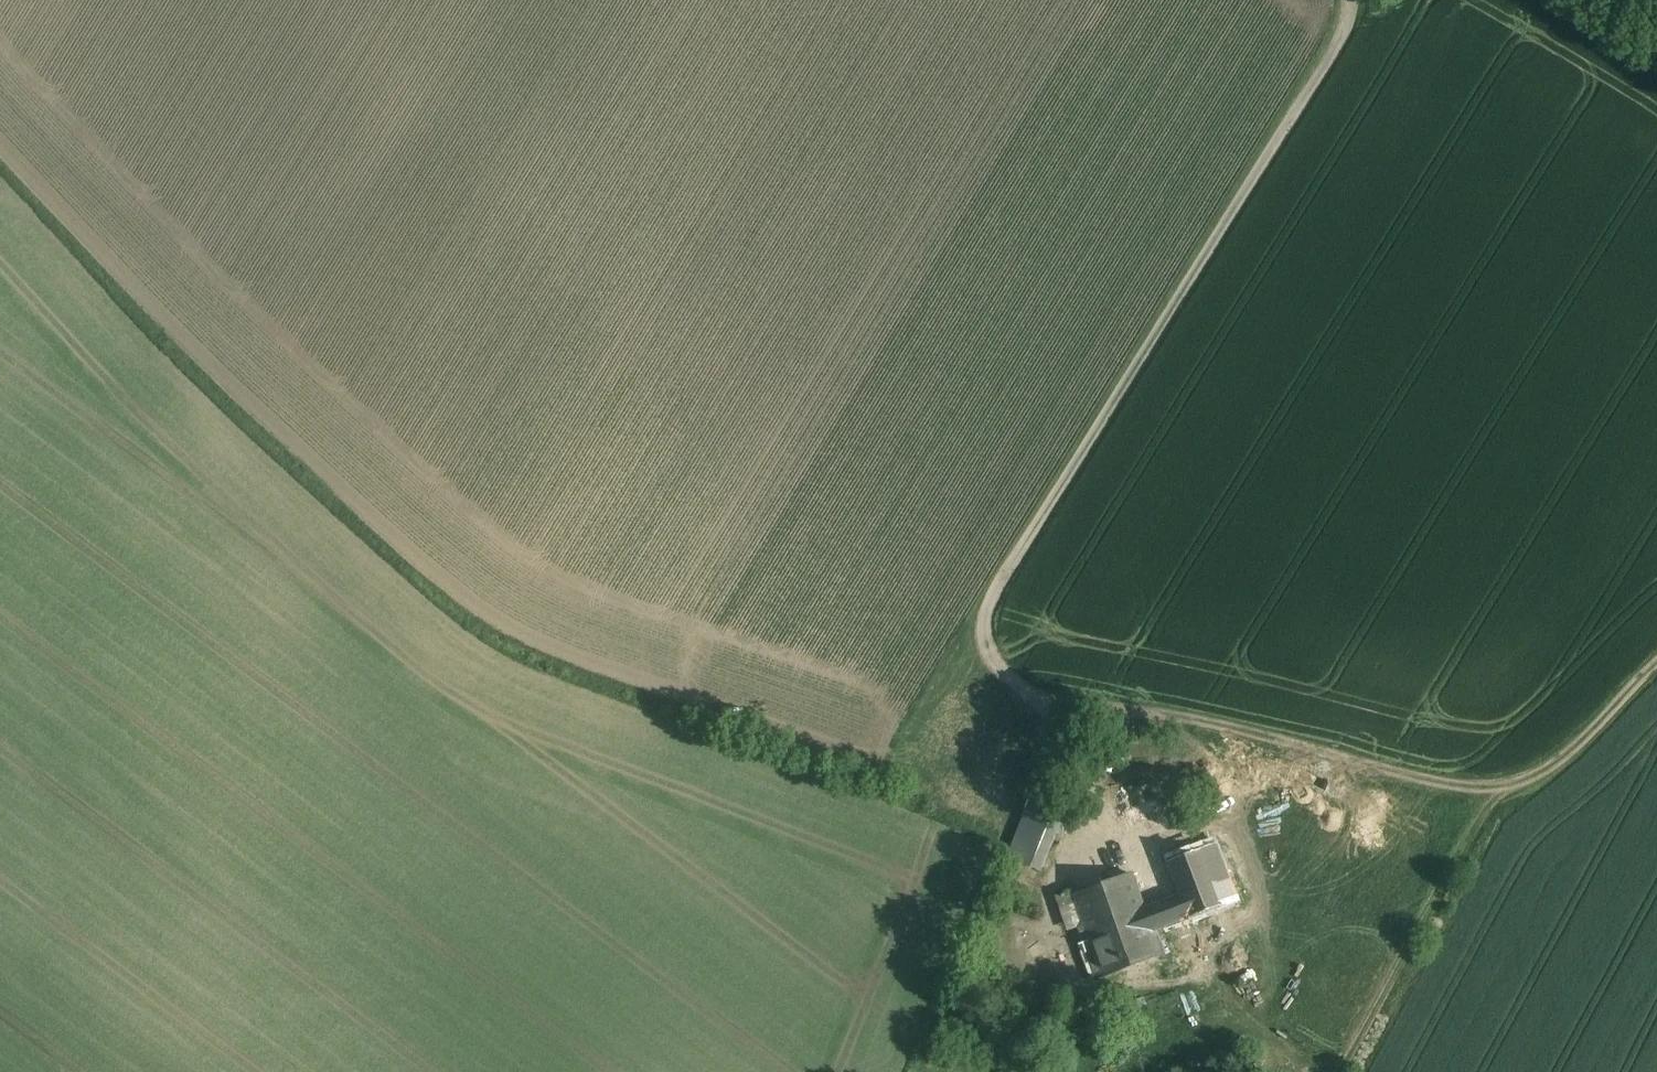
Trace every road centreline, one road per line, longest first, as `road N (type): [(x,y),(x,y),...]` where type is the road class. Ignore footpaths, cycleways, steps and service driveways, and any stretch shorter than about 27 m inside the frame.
road 1 (track): [(1338,0),(966,590),(961,618),(969,638),(1063,723),(1095,826)]
road 2 (track): [(1656,663),(1541,774),(1493,789),(1223,725),(1047,705)]

